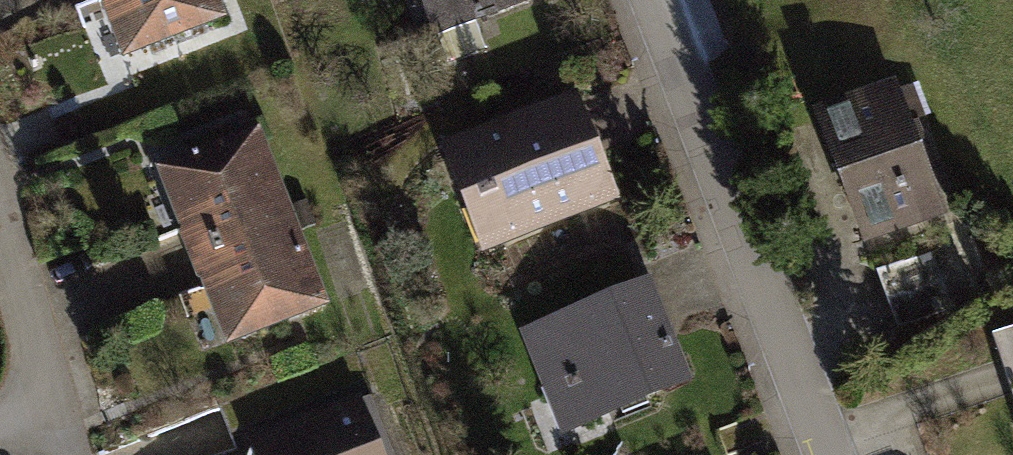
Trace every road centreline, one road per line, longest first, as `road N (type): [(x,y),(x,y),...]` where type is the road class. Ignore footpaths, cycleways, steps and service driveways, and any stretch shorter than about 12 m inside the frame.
road 1 (residential): [(833,454),(659,0)]
road 2 (residential): [(0,224),(38,363),(28,417),(0,428)]

